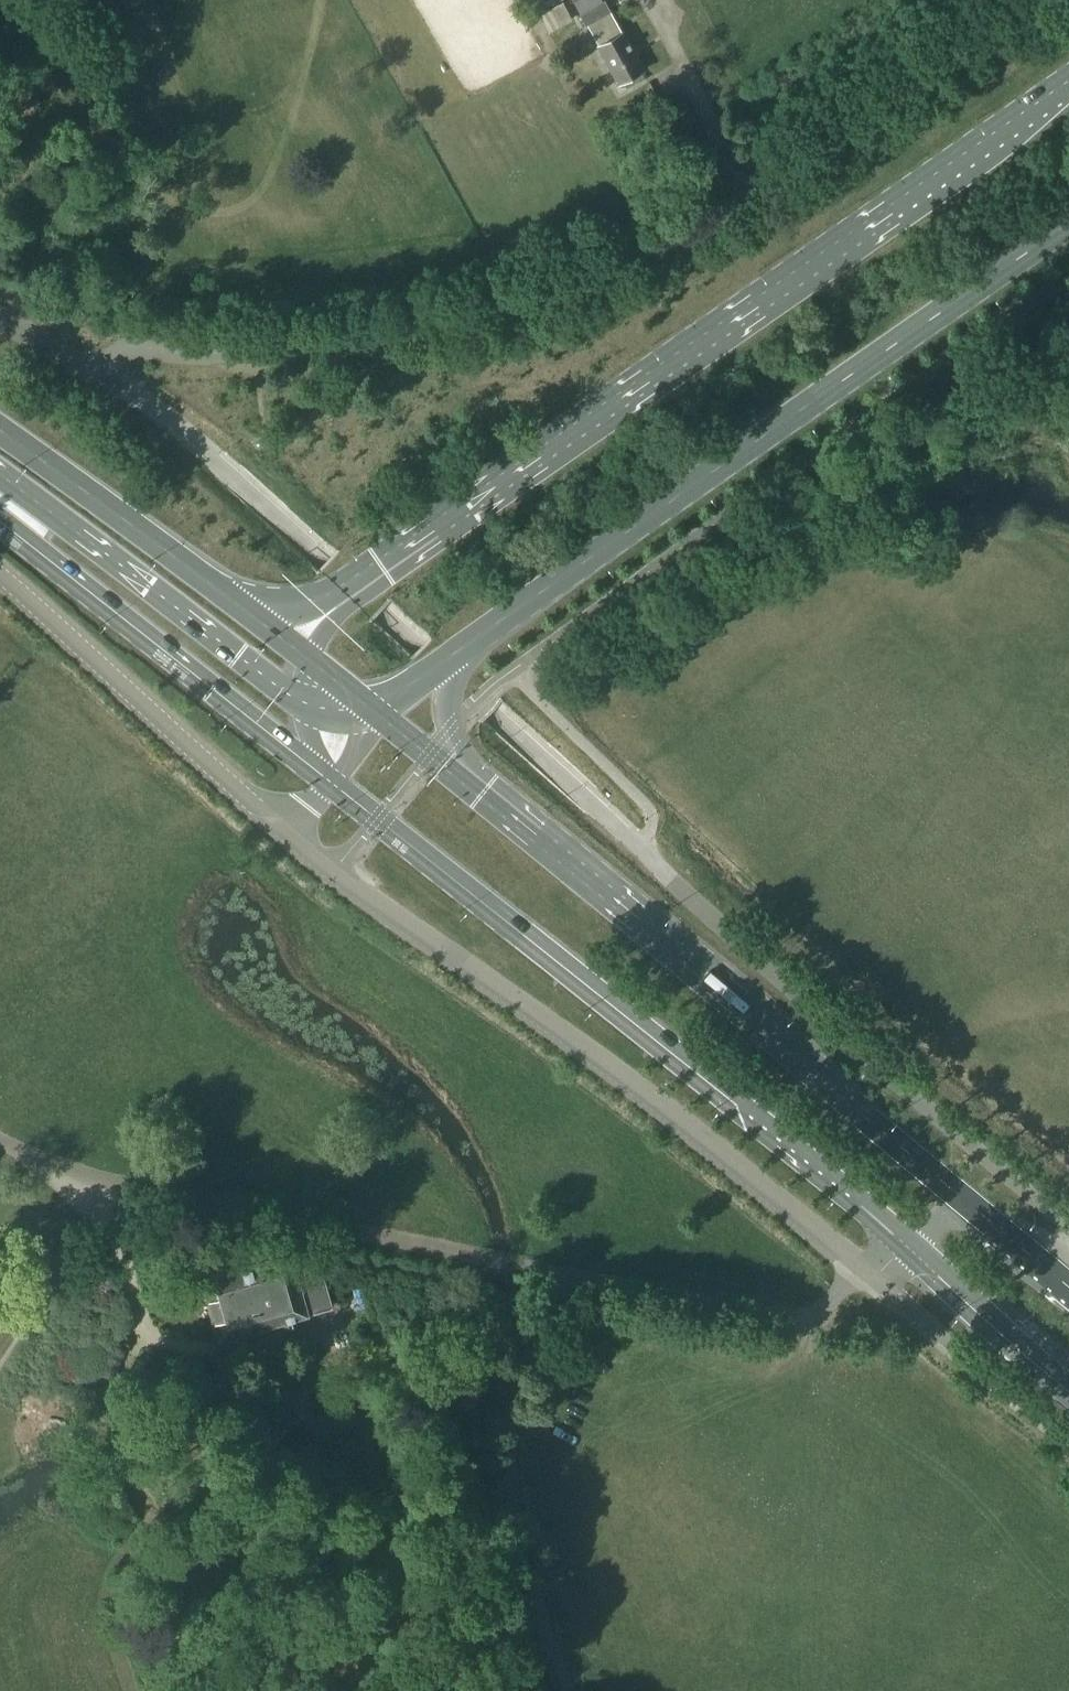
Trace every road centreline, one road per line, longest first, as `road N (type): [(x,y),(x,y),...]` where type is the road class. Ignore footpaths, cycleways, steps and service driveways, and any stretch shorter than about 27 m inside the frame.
road 1 (unclassified): [(1032,0),(680,237),(562,286),(348,340),(188,355),(126,349),(100,376),(0,320)]
road 2 (primary): [(1068,82),(703,335),(322,614)]
road 3 (primary): [(445,660),(1068,225)]
road 4 (secondary): [(332,783),(907,1237)]
road 5 (unclassified): [(866,1272),(605,1063),(289,831)]
road 6 (secondary): [(959,1194),(451,772)]
road 7 (secondary): [(0,521),(311,767)]
road 8 (unclassified): [(289,831),(0,574)]
road 9 (primary): [(0,476),(309,703)]
road 10 (track): [(165,1538),(127,1452),(117,1407),(139,1312),(84,1177)]
road 11 (primary): [(226,601),(0,430)]
road 12 (track): [(356,1690),(165,1538)]
road 13 (secondary): [(907,1237),(1068,1382)]
road 14 (unclassified): [(866,1272),(1011,1392)]
road 15 (secondary): [(1068,1288),(959,1194)]

